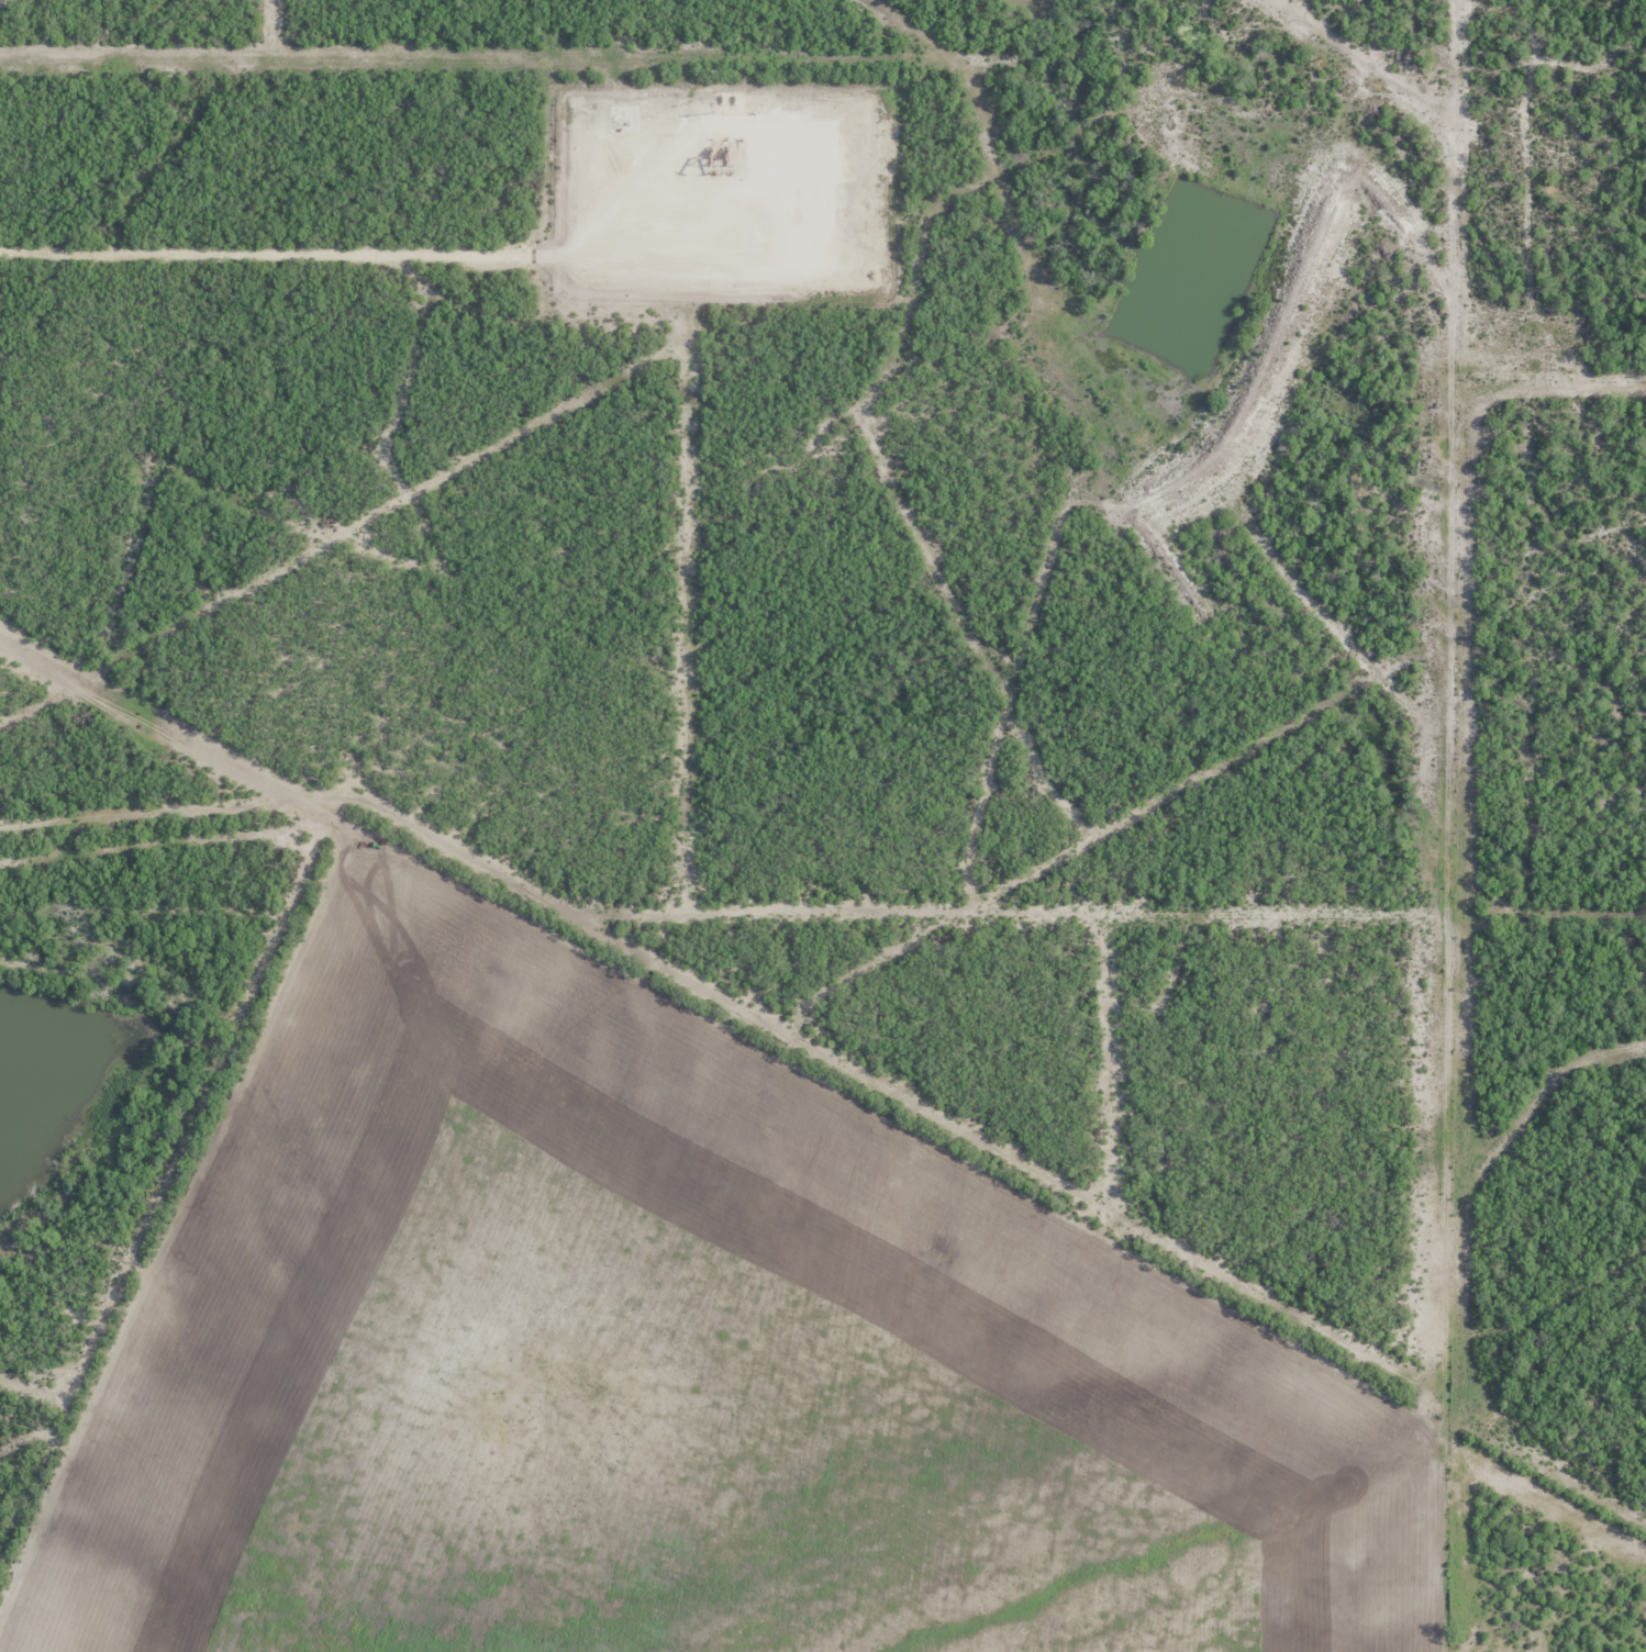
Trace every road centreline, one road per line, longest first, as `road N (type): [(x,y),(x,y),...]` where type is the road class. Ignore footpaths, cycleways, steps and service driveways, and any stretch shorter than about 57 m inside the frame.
road 1 (track): [(1645,1539),(1452,1438)]

